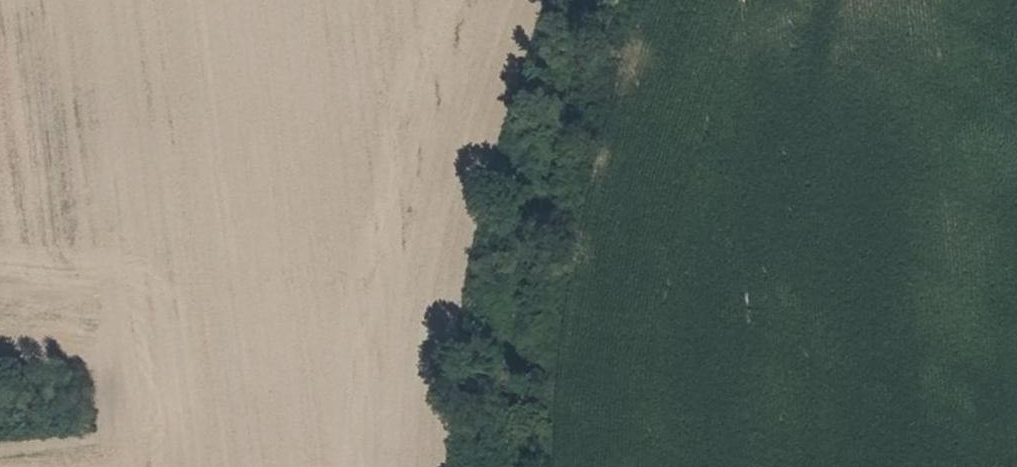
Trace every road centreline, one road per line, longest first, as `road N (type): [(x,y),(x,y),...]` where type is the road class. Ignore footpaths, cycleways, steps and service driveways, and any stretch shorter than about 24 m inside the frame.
road 1 (track): [(605,0),(545,206),(519,466)]

